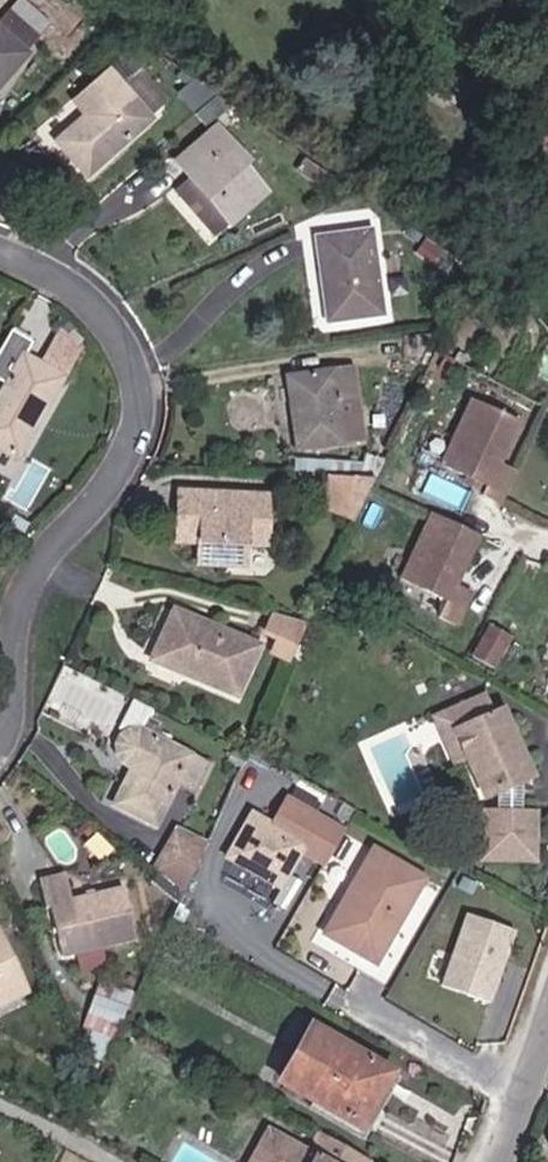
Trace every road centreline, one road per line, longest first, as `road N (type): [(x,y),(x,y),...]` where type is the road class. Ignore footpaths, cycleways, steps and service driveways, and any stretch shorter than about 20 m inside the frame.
road 1 (residential): [(0,245),(62,274),(119,334),(147,418),(33,614),(0,753)]
road 2 (residential): [(547,1020),(497,1161)]

